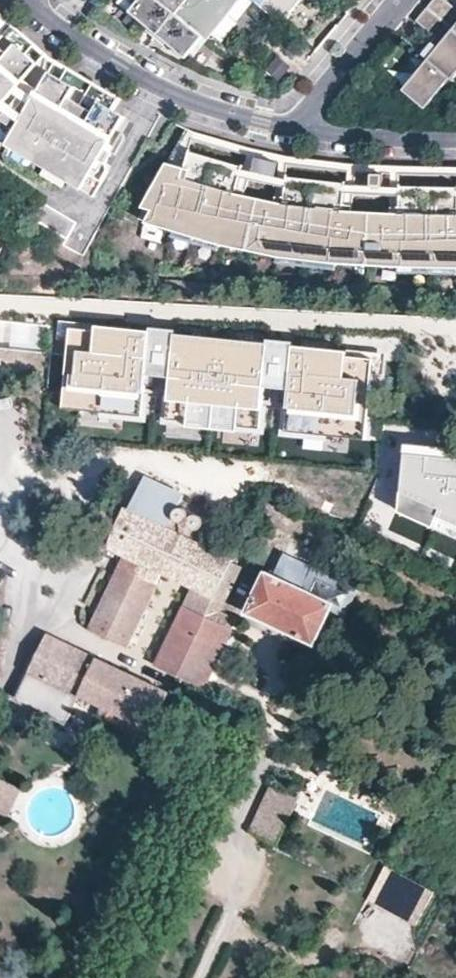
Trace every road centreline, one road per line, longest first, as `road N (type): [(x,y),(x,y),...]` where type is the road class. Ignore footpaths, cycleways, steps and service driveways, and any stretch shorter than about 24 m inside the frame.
road 1 (residential): [(28,1),(162,86),(293,130)]
road 2 (residential): [(293,130),(403,0)]
road 3 (residential): [(293,130),(455,142)]

